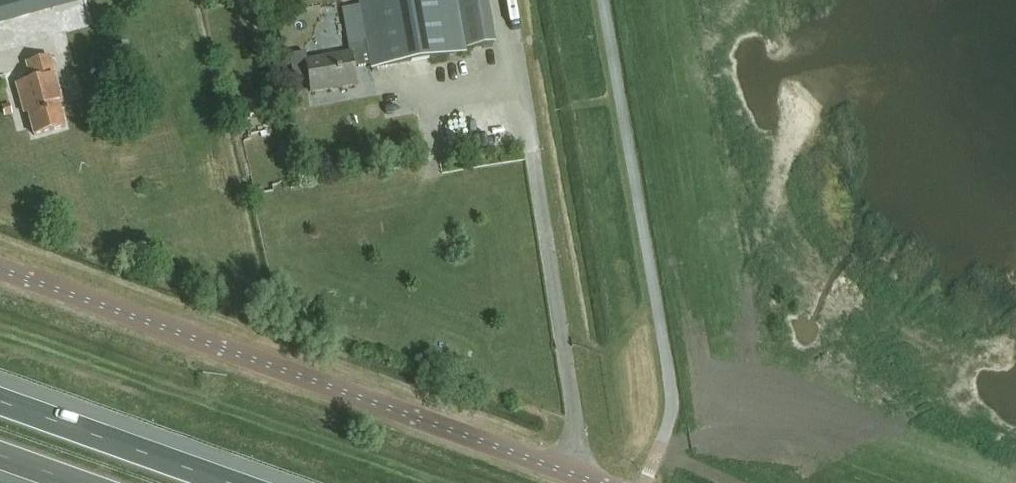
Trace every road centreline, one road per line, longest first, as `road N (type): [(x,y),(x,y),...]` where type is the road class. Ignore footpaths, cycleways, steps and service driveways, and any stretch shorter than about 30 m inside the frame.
road 1 (unclassified): [(595,482),(0,271)]
road 2 (motorway): [(225,482),(0,403)]

